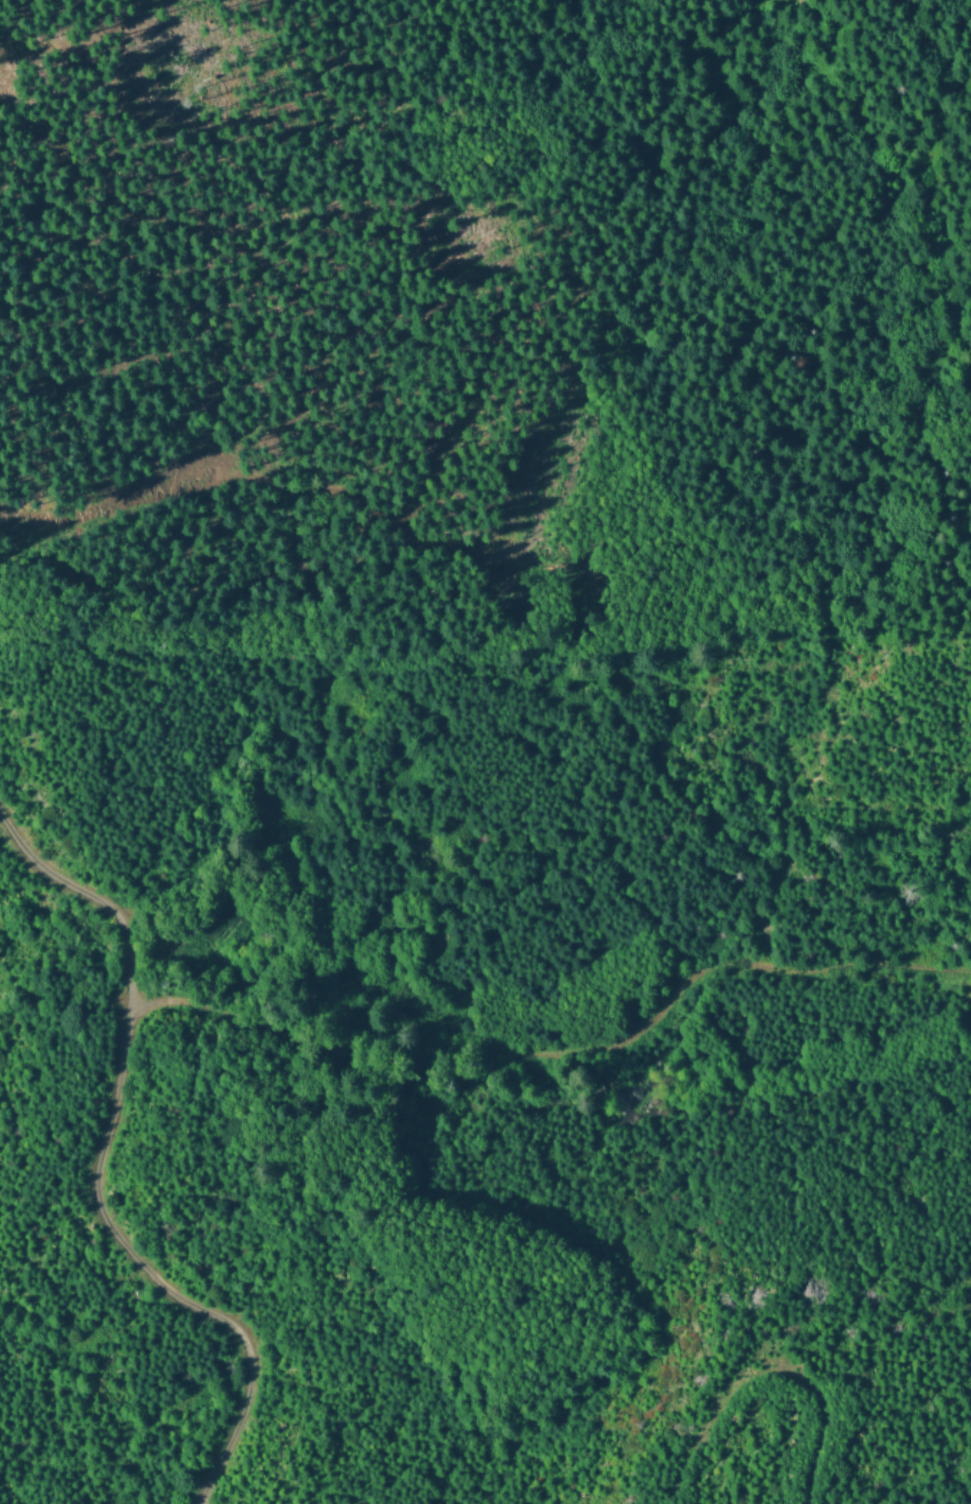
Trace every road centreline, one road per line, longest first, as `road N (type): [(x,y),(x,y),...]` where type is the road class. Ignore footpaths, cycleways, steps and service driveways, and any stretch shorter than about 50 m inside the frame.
road 1 (track): [(123,998),(255,1031),(396,1006),(506,1037),(597,1025),(707,964),(970,950)]
road 2 (track): [(194,1503),(225,1404),(213,1331),(91,1179),(123,998),(117,921),(0,792)]

